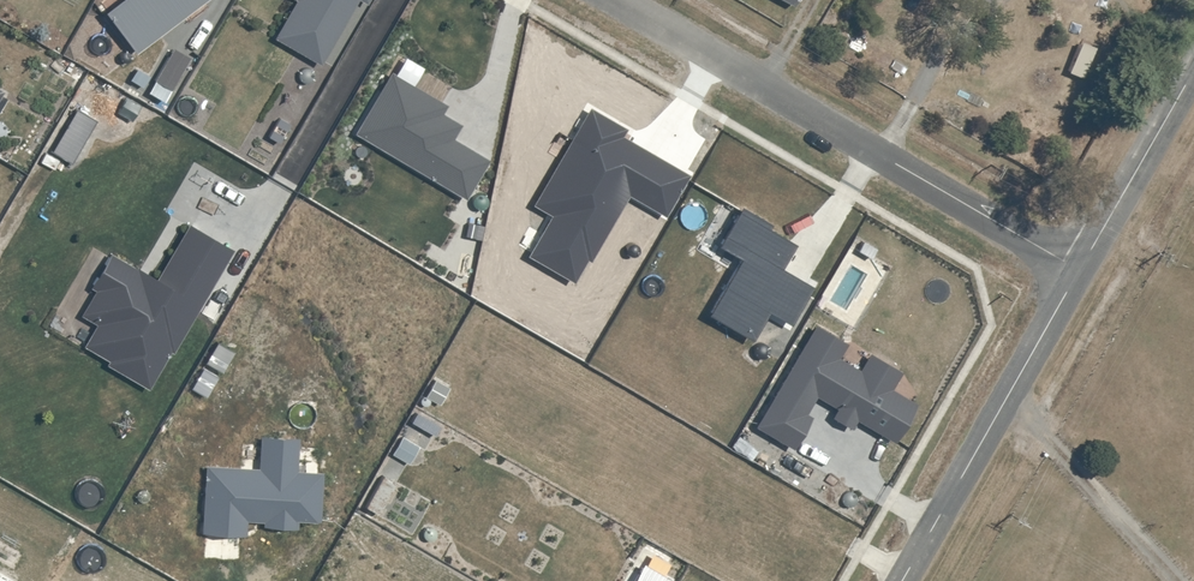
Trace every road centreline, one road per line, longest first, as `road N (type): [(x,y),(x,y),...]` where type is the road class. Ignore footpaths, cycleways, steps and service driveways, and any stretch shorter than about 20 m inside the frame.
road 1 (residential): [(616,0),(1079,272)]
road 2 (unclassified): [(901,580),(1079,272)]
road 3 (unclassified): [(1079,272),(1193,71)]

